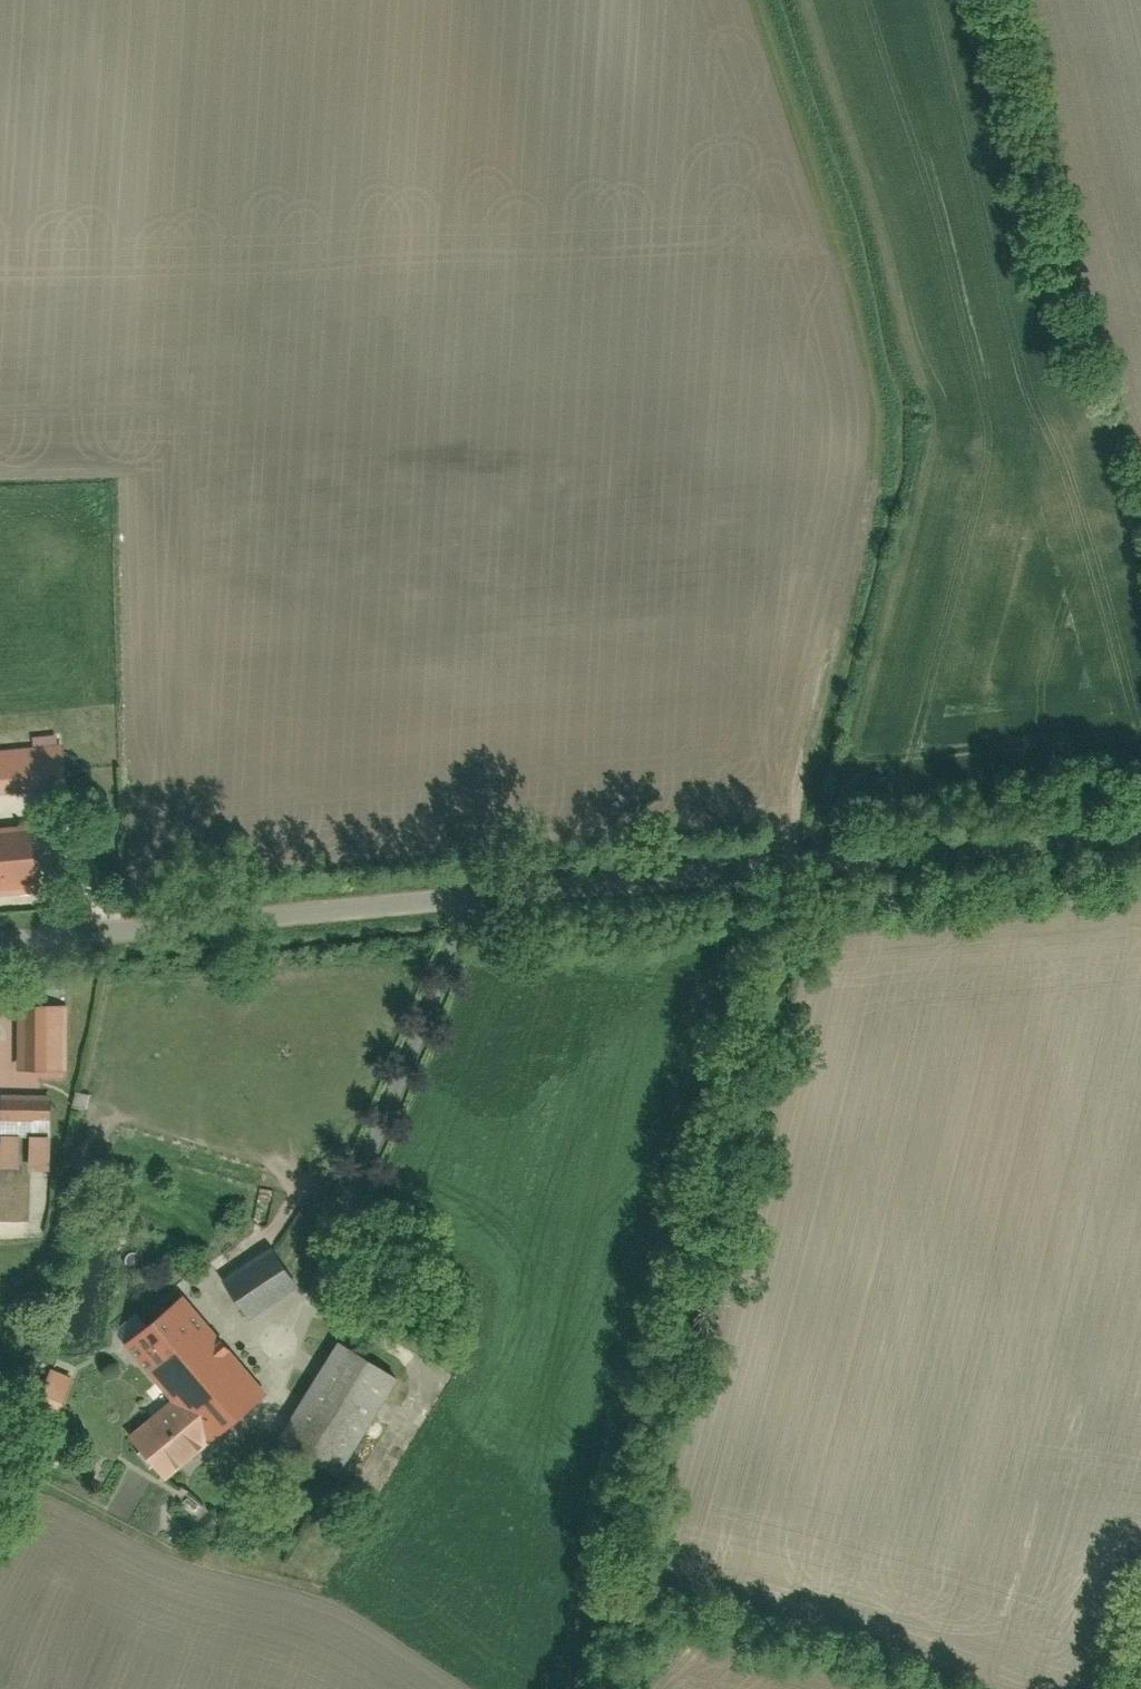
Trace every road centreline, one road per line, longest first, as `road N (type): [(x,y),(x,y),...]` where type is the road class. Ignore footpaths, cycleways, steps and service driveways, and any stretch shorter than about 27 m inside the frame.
road 1 (unclassified): [(1140,830),(0,942)]

